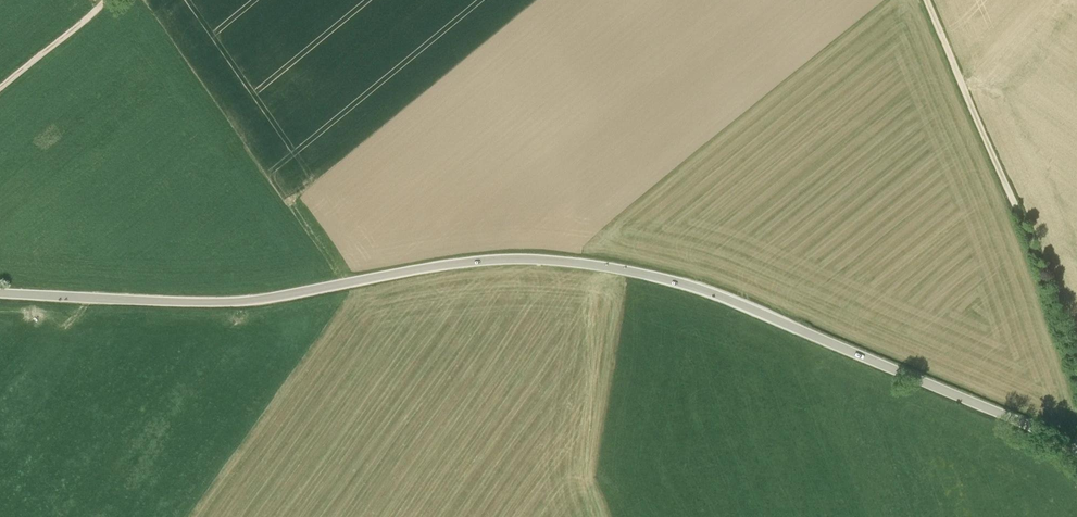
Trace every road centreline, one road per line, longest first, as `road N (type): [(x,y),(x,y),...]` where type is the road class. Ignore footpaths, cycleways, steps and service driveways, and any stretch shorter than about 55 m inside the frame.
road 1 (tertiary): [(1076,452),(719,295),(598,265),(466,261),(222,302),(0,293)]
road 2 (track): [(1076,368),(926,0)]
road 3 (track): [(106,0),(0,87)]

